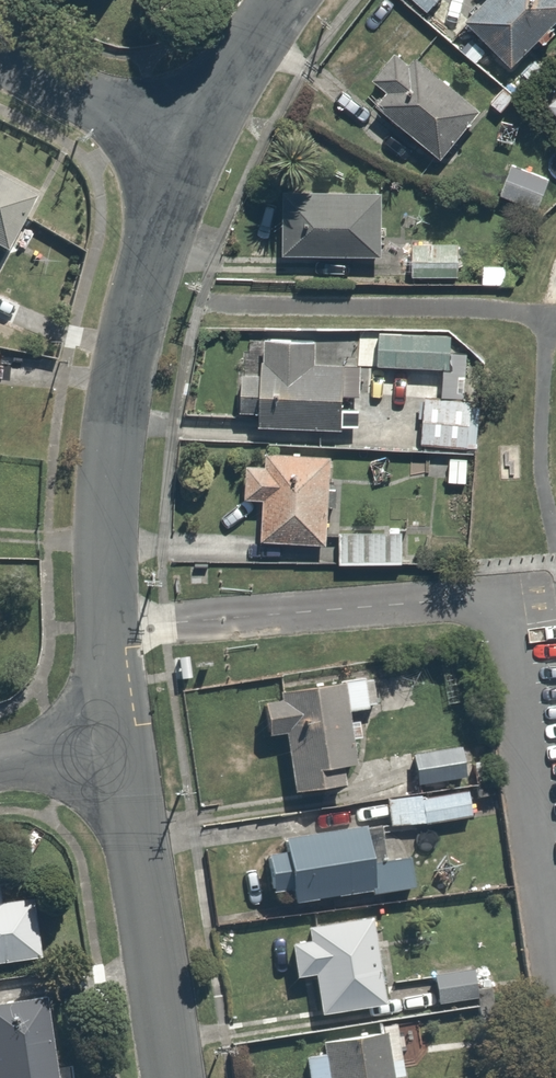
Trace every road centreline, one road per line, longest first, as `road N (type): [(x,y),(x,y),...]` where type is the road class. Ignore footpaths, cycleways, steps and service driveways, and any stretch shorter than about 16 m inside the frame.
road 1 (unclassified): [(125,745),(108,627),(106,479),(137,304),(195,152)]
road 2 (unclassified): [(176,1077),(125,745)]
road 3 (residential): [(0,63),(195,152)]
road 4 (unclassified): [(195,152),(284,0)]
road 5 (residential): [(0,763),(125,745)]

